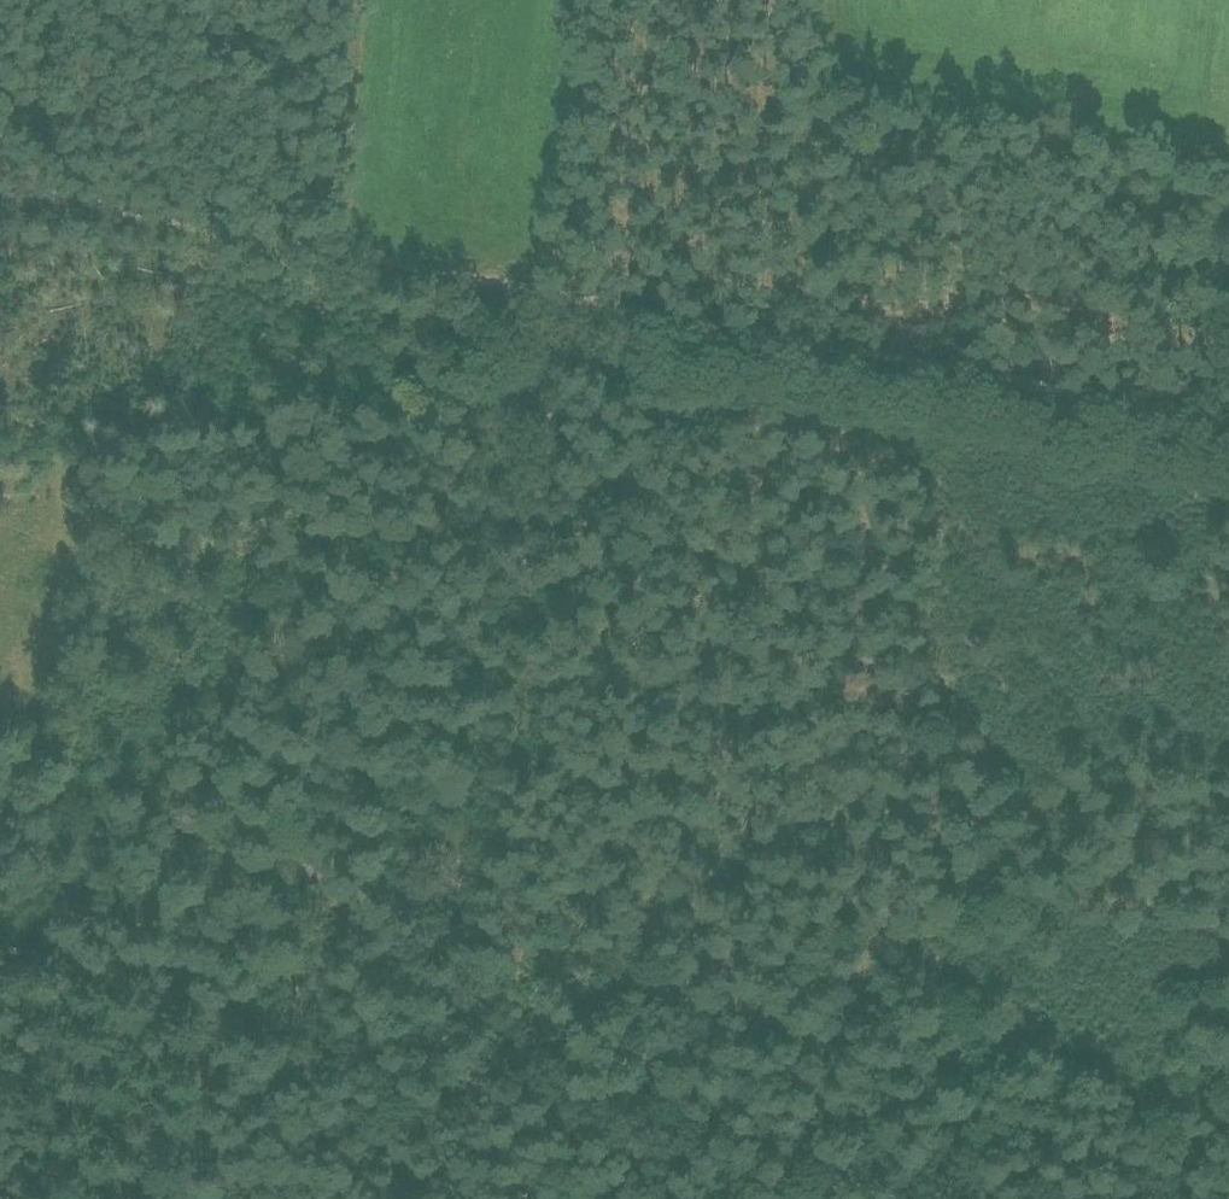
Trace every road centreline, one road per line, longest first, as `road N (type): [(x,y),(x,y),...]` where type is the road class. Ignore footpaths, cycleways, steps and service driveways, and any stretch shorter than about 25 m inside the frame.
road 1 (track): [(551,292),(1228,417)]
road 2 (track): [(0,180),(551,292)]

